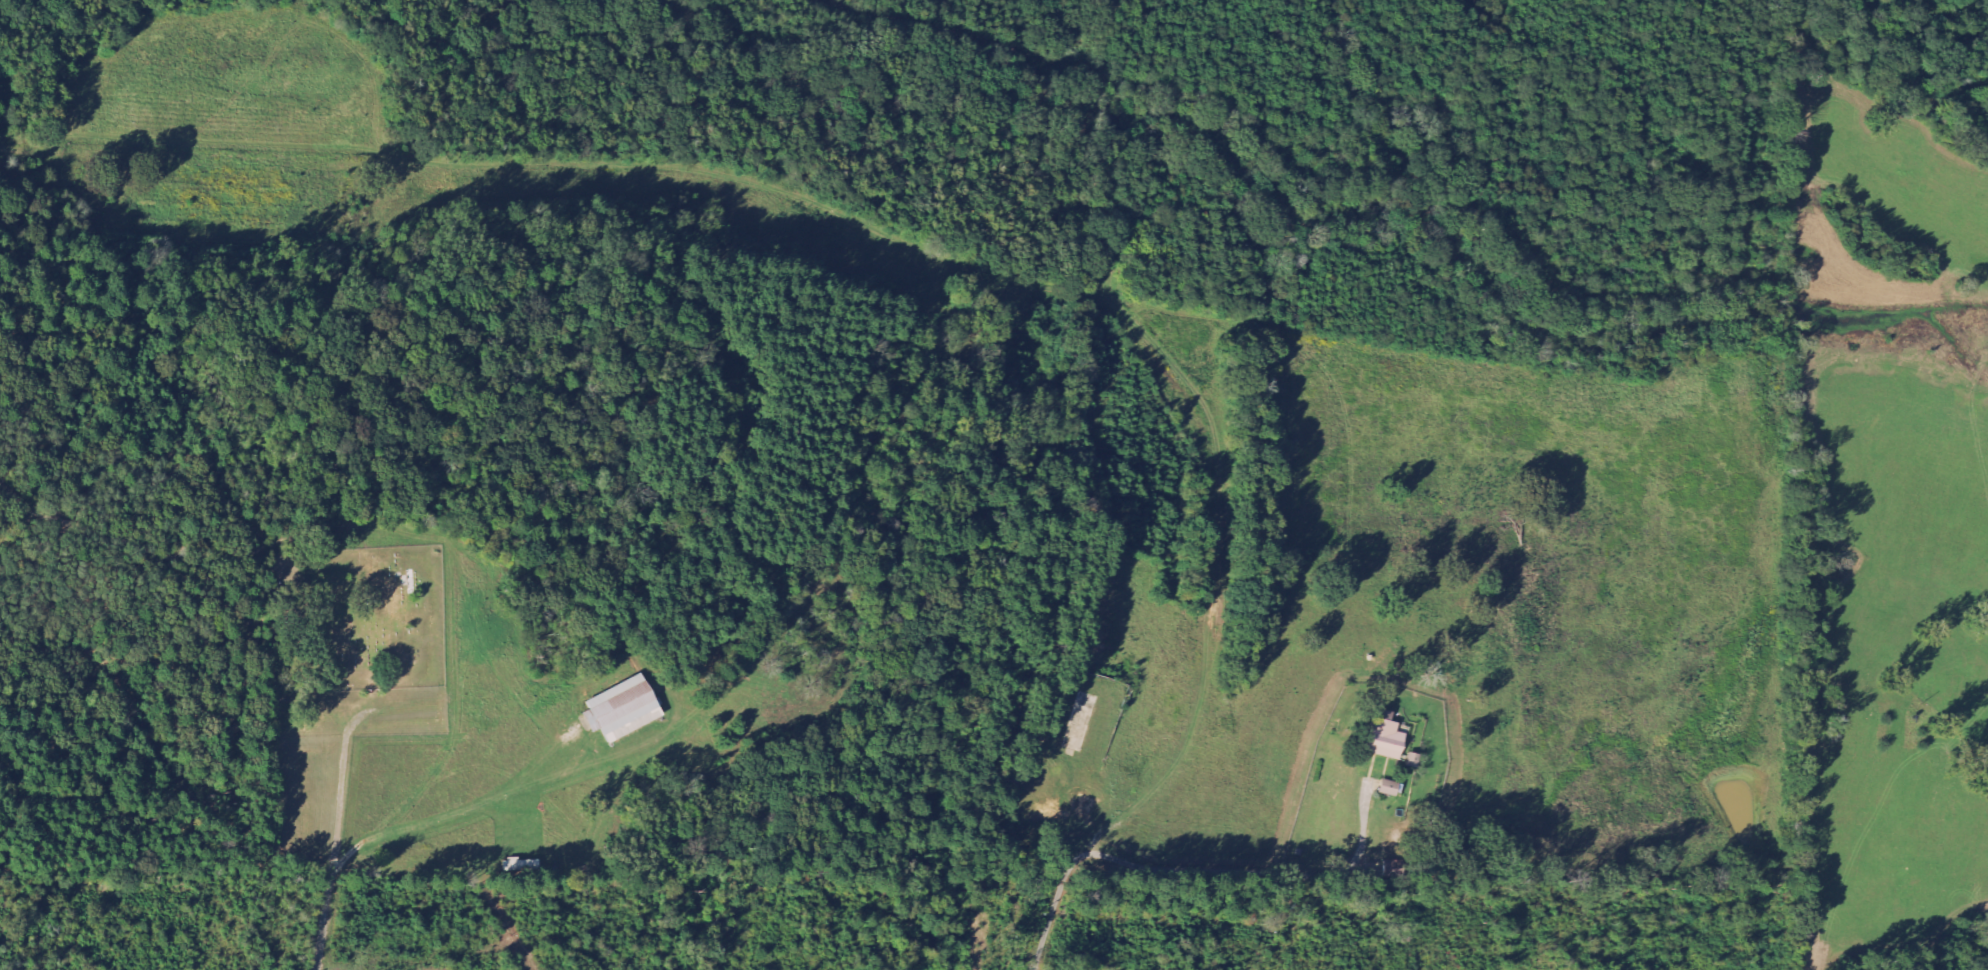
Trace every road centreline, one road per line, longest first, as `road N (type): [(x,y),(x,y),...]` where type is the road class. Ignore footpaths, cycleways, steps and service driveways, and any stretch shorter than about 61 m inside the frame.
road 1 (residential): [(1119,662),(1120,719),(993,969)]

